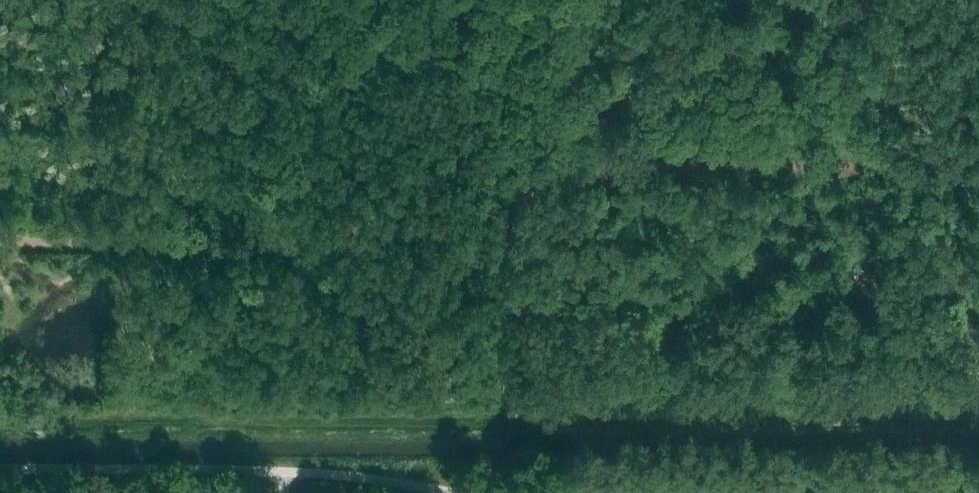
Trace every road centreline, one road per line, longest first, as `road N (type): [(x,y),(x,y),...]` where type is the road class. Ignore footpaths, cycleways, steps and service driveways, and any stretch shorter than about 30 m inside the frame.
road 1 (track): [(0,239),(306,239),(605,166),(978,164)]
road 2 (track): [(0,421),(978,425)]
road 3 (track): [(605,166),(584,0)]

